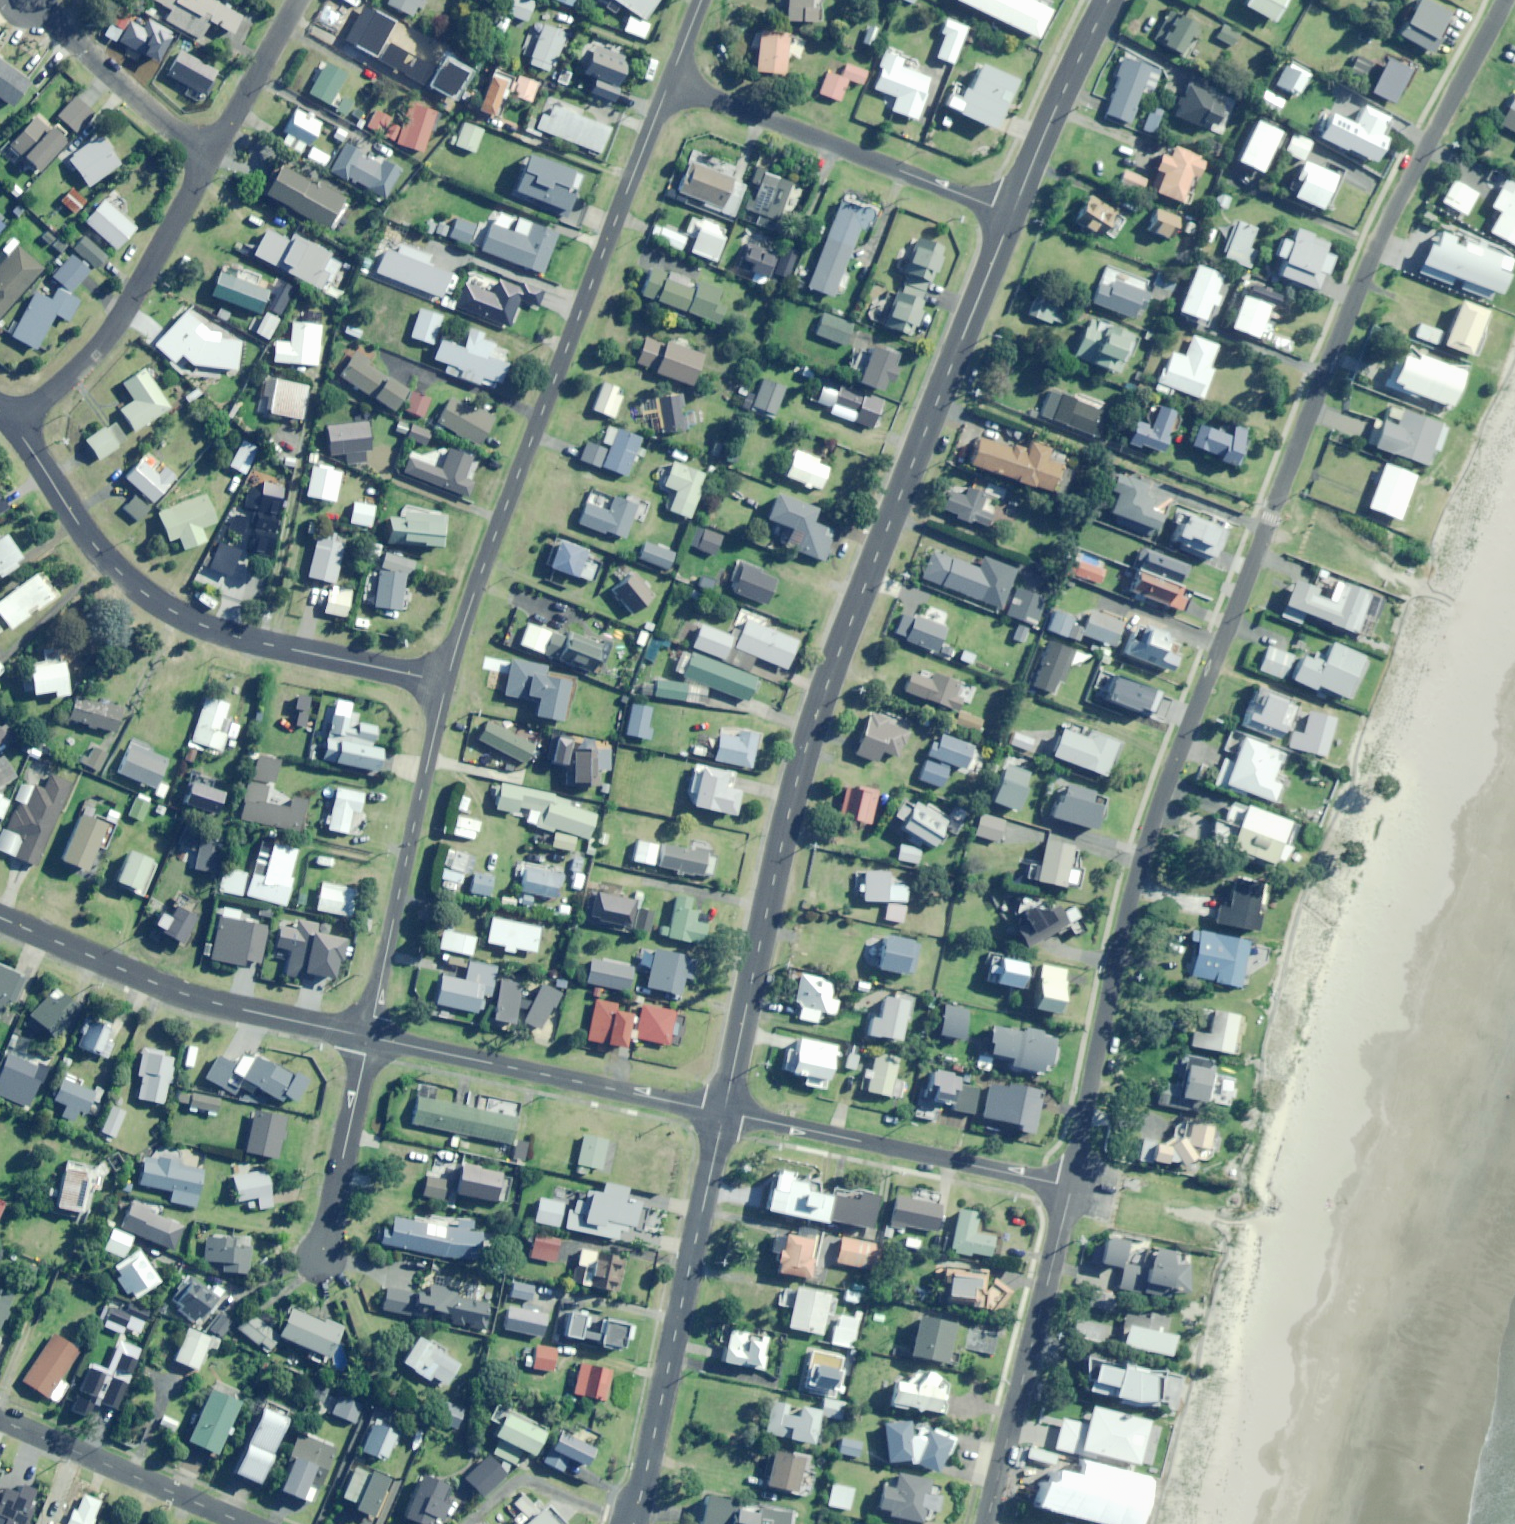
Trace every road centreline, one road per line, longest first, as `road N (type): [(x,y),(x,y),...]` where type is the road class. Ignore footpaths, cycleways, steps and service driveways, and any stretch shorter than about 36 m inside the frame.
road 1 (residential): [(1073,1188),(1147,842),(1376,246),(1504,0)]
road 2 (tertiary): [(1011,214),(782,820),(723,1113)]
road 3 (residential): [(445,683),(669,82)]
road 4 (residential): [(445,683),(178,618),(121,575),(15,428)]
road 5 (residential): [(636,1523),(723,1113)]
road 6 (tertiary): [(0,917),(212,1003),(370,1036)]
road 7 (residential): [(669,82),(1011,214)]
road 8 (tertiary): [(370,1036),(723,1113)]
road 9 (residential): [(370,1036),(445,683)]
road 10 (residential): [(723,1113),(1073,1188)]
road 11 (residential): [(1073,1188),(989,1523)]
road 12 (residential): [(15,428),(113,329),(211,159)]
road 13 (residential): [(248,1523),(0,1417)]
road 14 (residential): [(27,0),(211,159)]
road 15 (tertiary): [(1110,0),(1011,214)]
road 16 (residential): [(320,1262),(370,1036)]
road 17 (residential): [(211,159),(299,0)]

